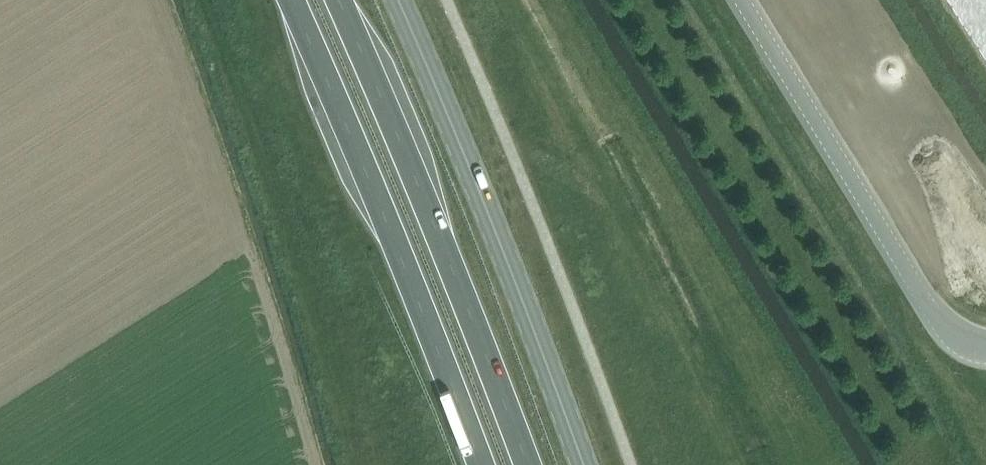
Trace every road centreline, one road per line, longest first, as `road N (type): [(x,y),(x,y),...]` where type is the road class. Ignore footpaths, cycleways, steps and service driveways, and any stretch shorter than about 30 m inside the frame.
road 1 (trunk): [(291,0),(481,464)]
road 2 (trunk): [(527,464),(338,0)]
road 3 (secondary): [(398,0),(583,464)]
road 4 (unclassified): [(741,0),(936,318),(953,336),(985,350)]

